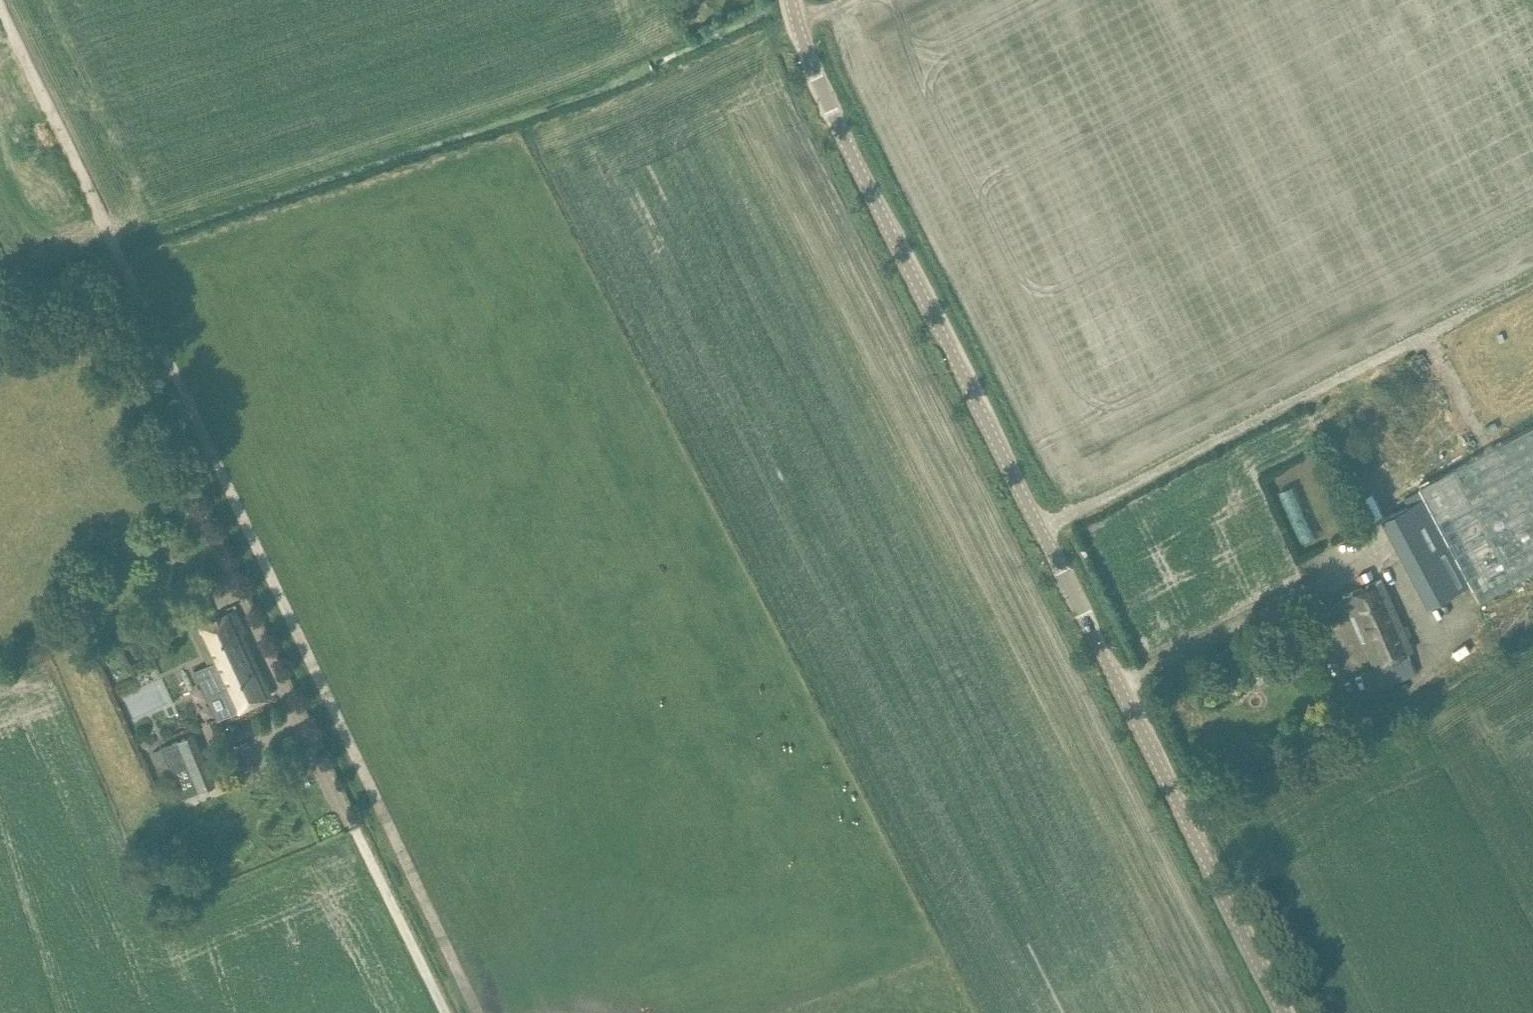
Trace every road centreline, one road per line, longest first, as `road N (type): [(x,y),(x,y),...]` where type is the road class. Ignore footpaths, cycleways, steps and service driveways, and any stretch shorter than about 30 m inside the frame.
road 1 (unclassified): [(1284,1012),(870,191),(815,73),(791,0)]
road 2 (residential): [(356,829),(446,1012)]

